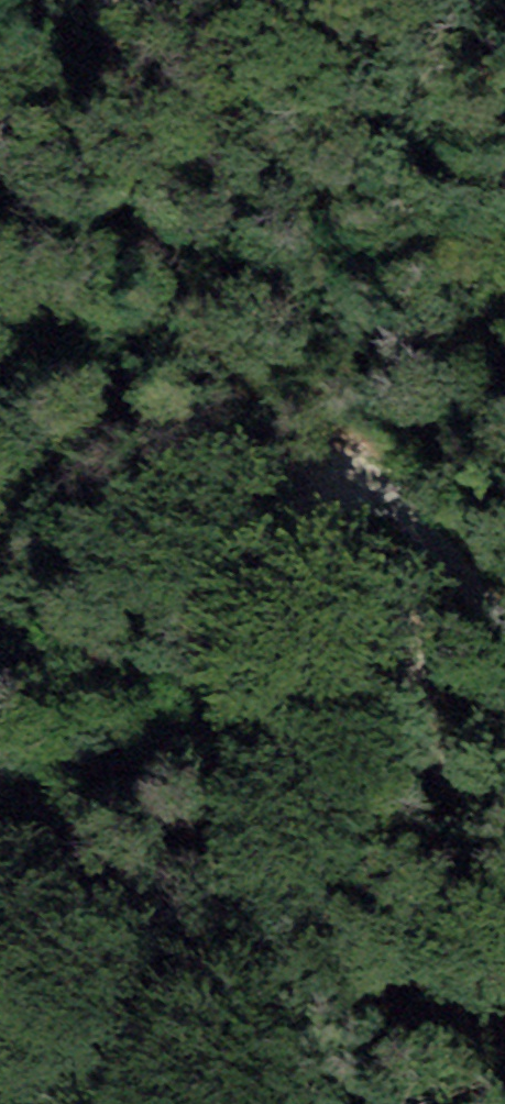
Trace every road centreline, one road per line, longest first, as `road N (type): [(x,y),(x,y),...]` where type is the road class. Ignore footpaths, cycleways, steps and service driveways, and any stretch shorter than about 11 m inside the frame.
road 1 (track): [(504,626),(355,461),(308,452),(274,488),(293,527),(395,655),(504,836)]
road 2 (track): [(150,0),(168,288),(274,488)]
road 3 (track): [(193,1103),(0,843)]

